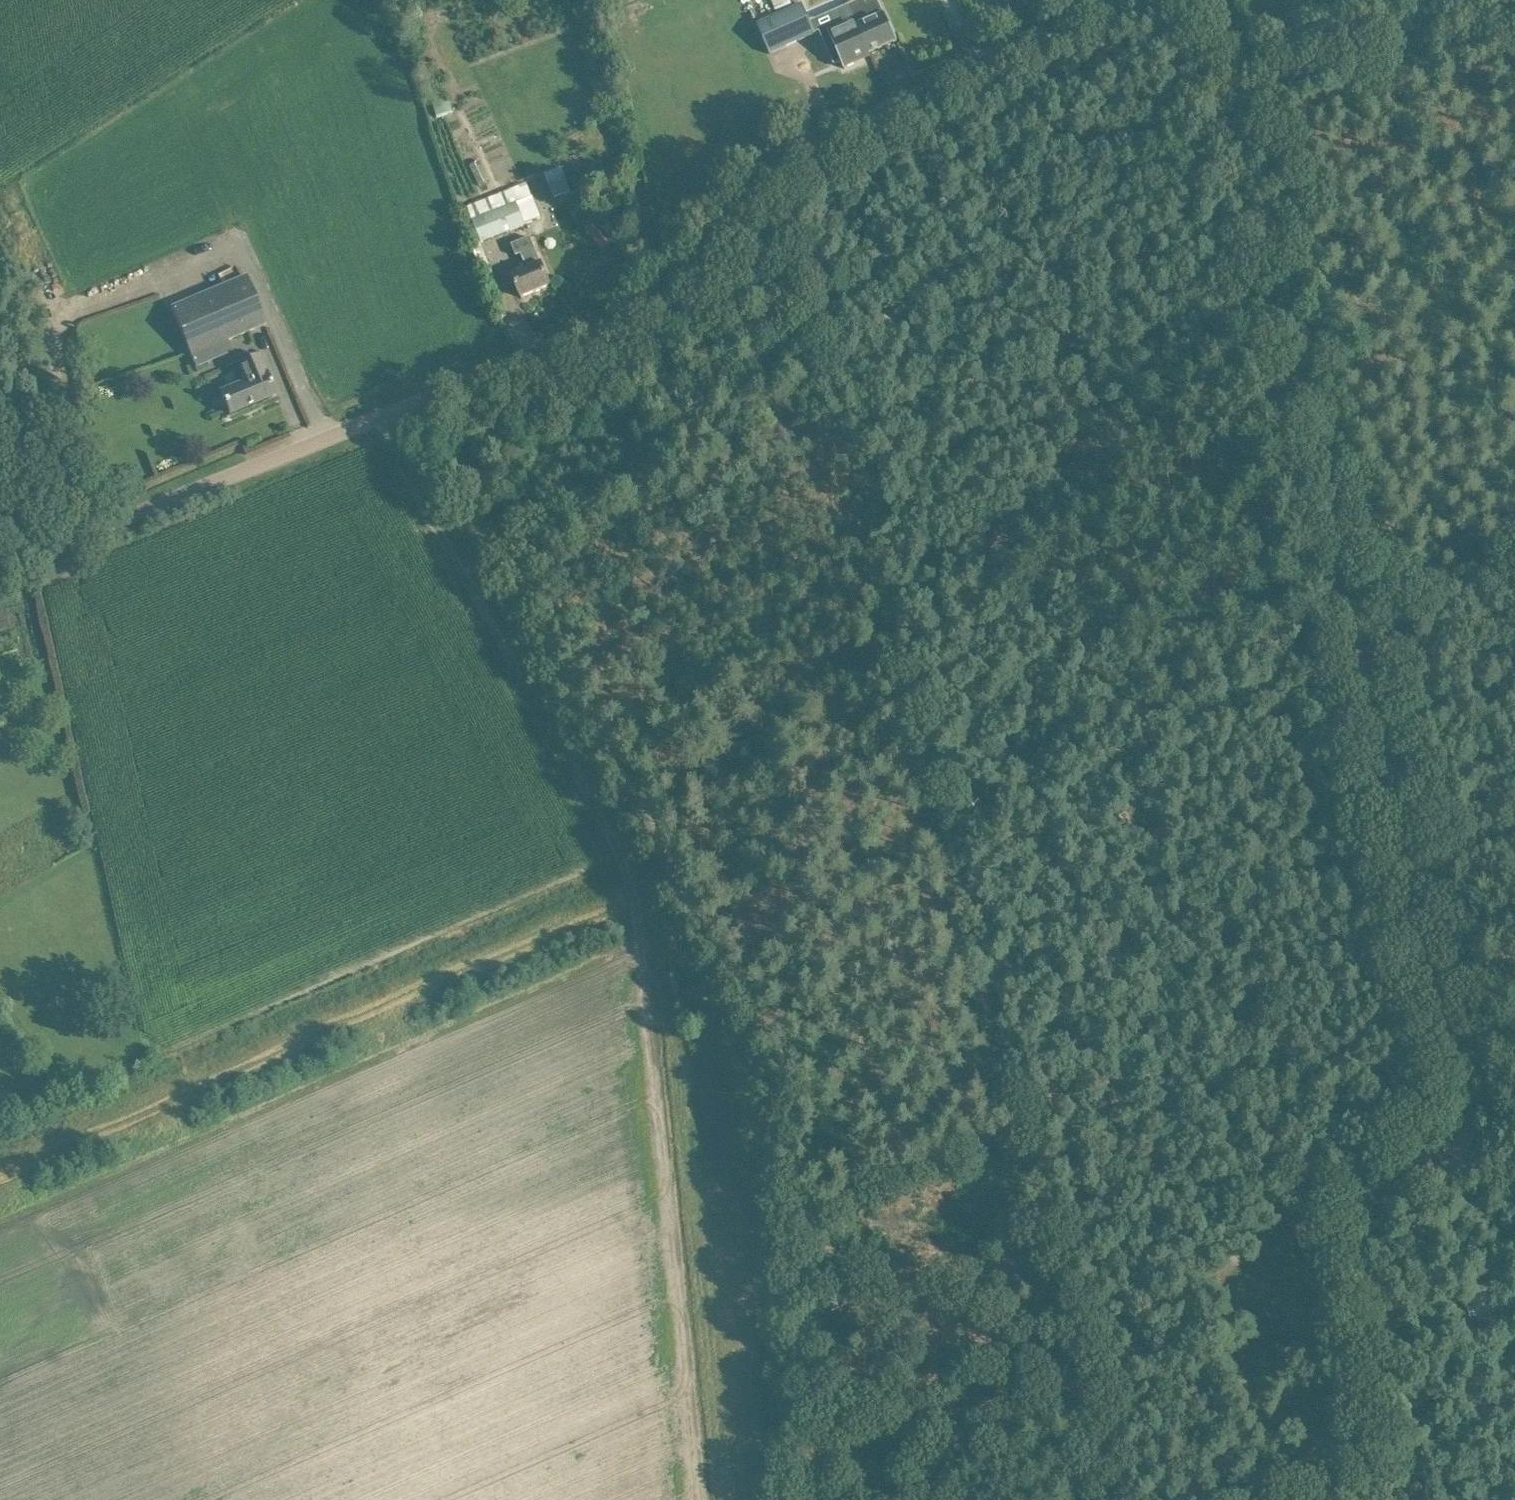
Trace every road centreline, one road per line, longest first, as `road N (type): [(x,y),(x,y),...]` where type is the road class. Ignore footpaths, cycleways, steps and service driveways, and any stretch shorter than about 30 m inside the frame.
road 1 (unclassified): [(0,565),(650,293),(681,271),(749,174),(785,148),(1105,0)]
road 2 (unclassified): [(1486,1151),(1231,0)]
road 3 (track): [(1393,1499),(1343,1275),(1338,1210),(1351,1195),(1486,1151)]
road 4 (track): [(1514,17),(1249,80)]
road 5 (track): [(1358,576),(1514,545)]

